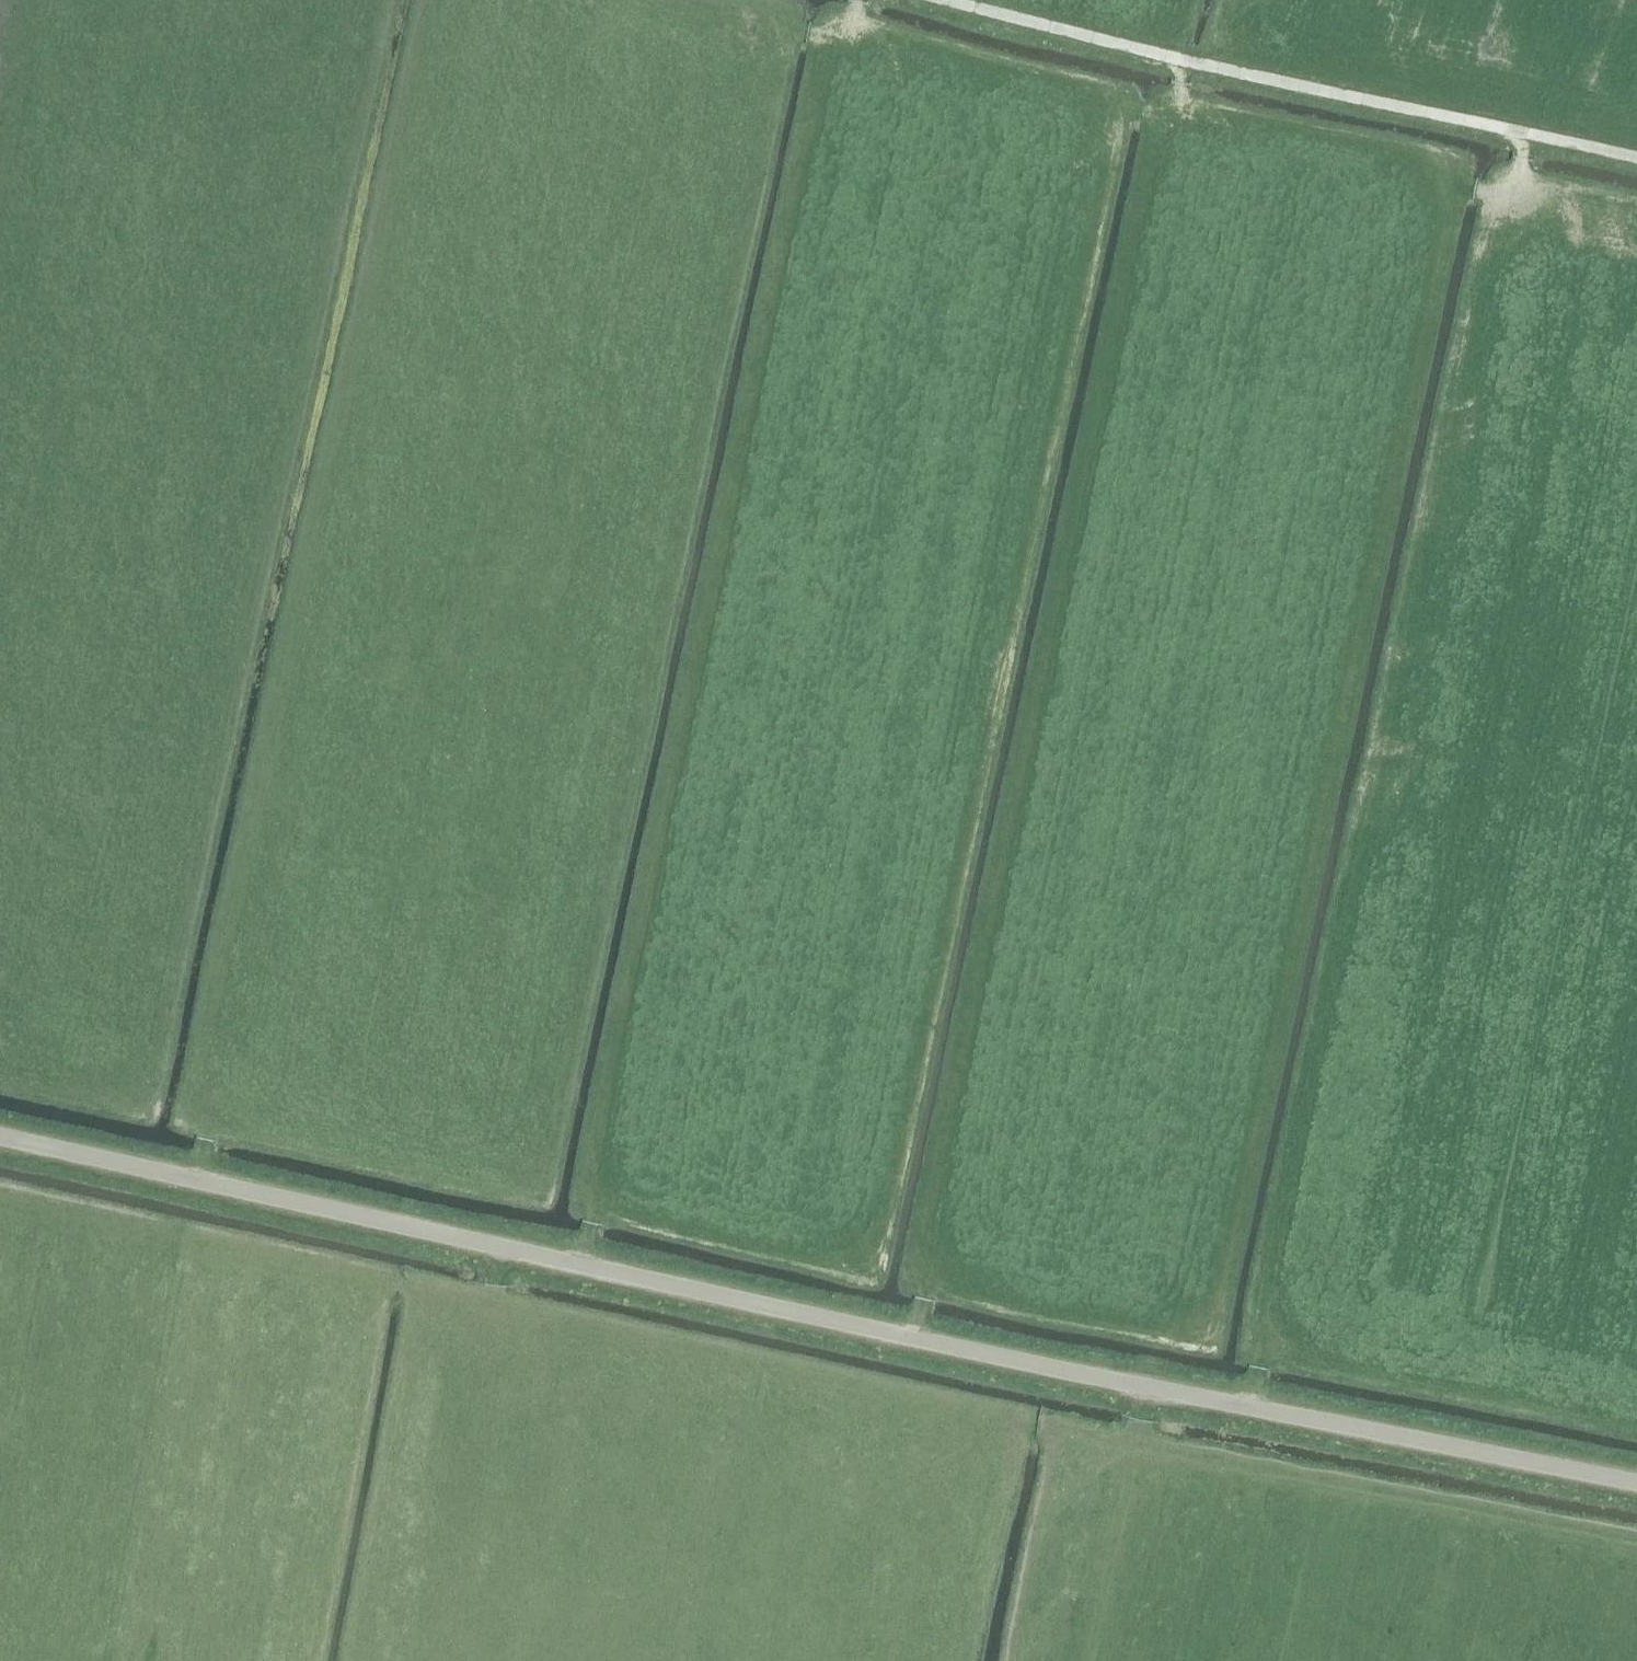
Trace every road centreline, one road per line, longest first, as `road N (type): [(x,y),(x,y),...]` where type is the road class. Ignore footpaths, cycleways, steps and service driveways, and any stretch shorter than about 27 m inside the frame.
road 1 (unclassified): [(1636,1483),(1206,1399),(0,1137)]

